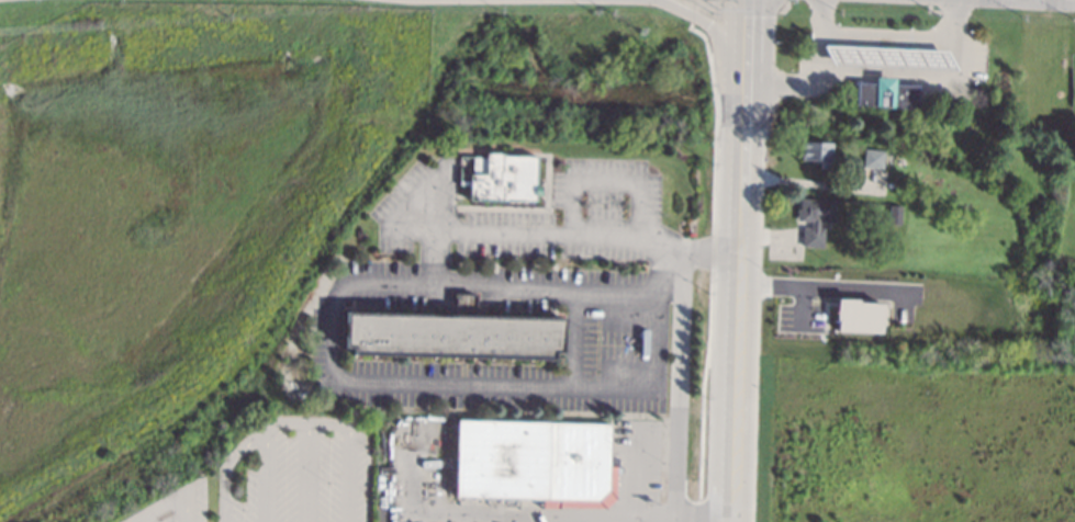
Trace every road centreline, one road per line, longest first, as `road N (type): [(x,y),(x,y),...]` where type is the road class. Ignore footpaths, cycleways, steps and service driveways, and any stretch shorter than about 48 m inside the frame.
road 1 (secondary): [(743,106),(731,521)]
road 2 (secondary): [(657,0),(718,32),(743,106)]

